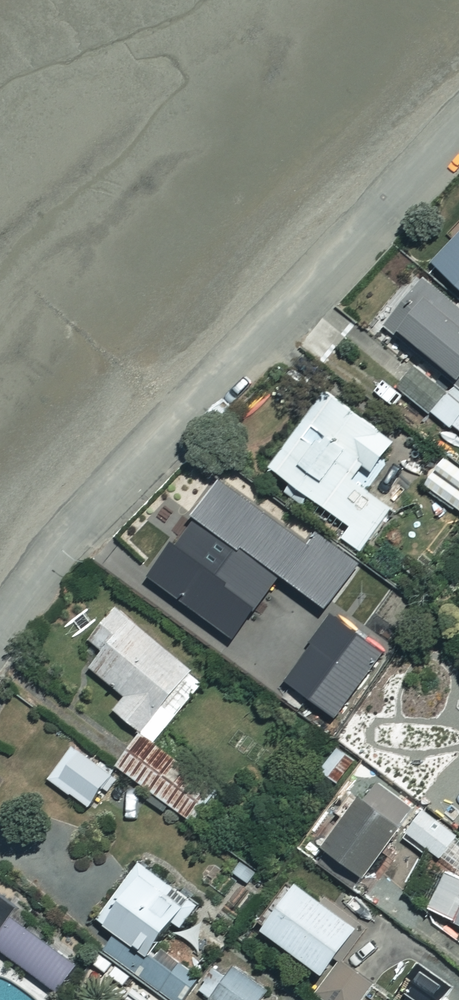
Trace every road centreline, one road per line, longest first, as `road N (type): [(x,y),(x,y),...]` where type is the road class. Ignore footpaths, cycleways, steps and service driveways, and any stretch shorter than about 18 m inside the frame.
road 1 (residential): [(0,637),(92,506),(458,129)]

